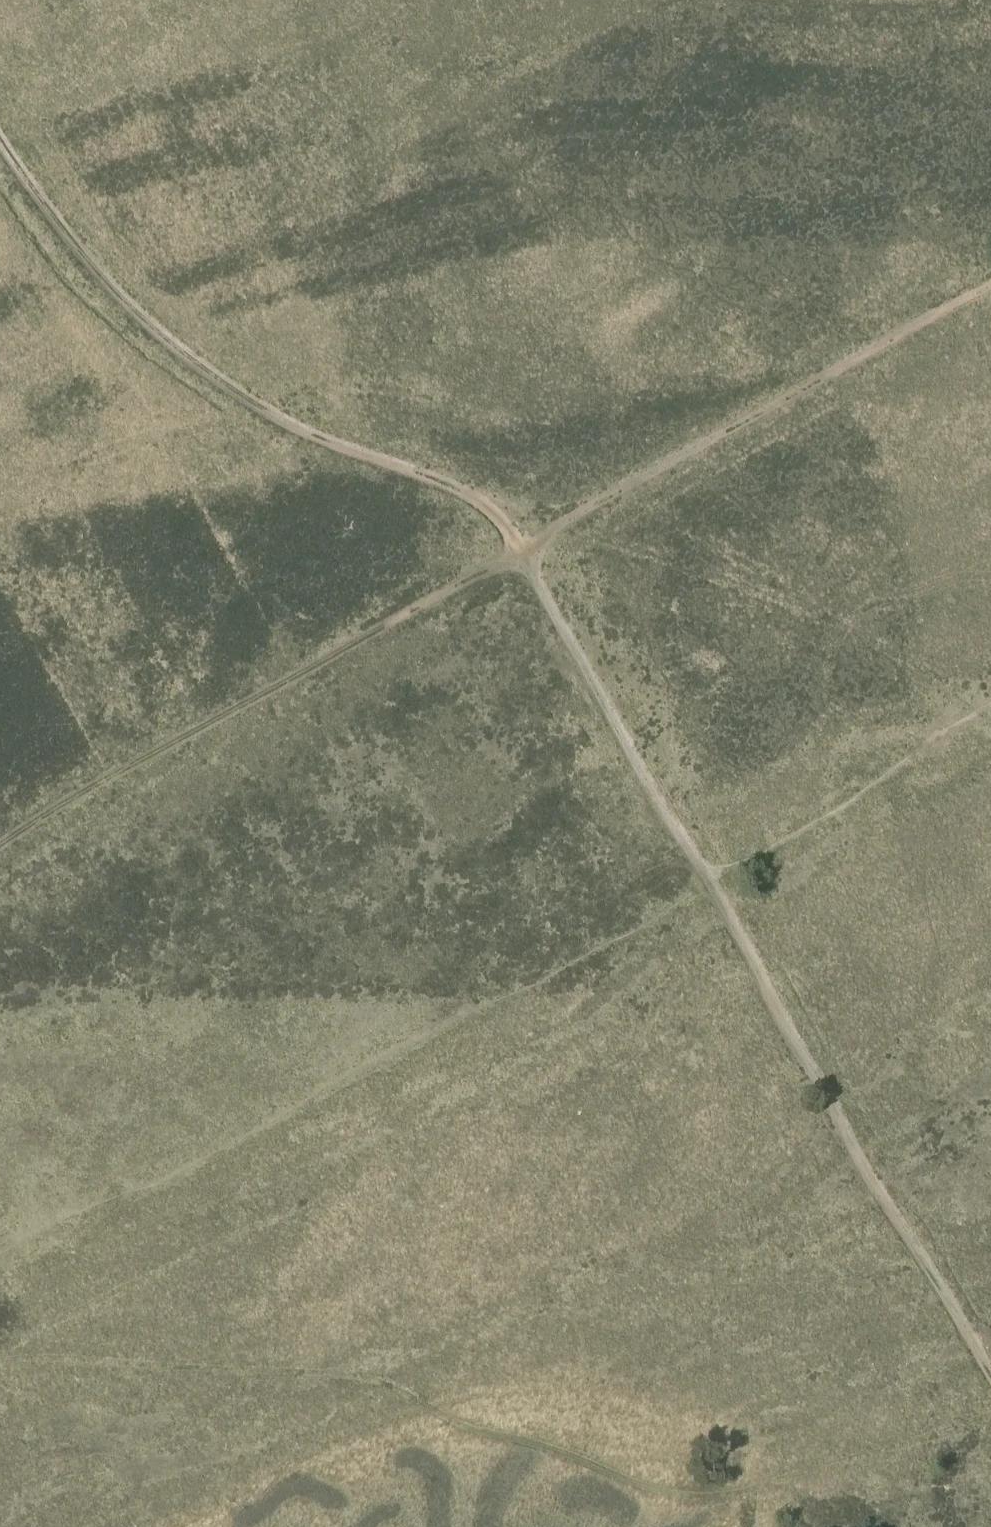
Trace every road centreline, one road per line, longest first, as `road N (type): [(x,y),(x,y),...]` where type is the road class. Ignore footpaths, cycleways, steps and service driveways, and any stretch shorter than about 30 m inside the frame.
road 1 (track): [(0,143),(69,249),(157,338),(314,436),(435,475),(486,507),(710,883),(990,1384)]
road 2 (track): [(0,847),(112,769),(512,553),(990,279)]

